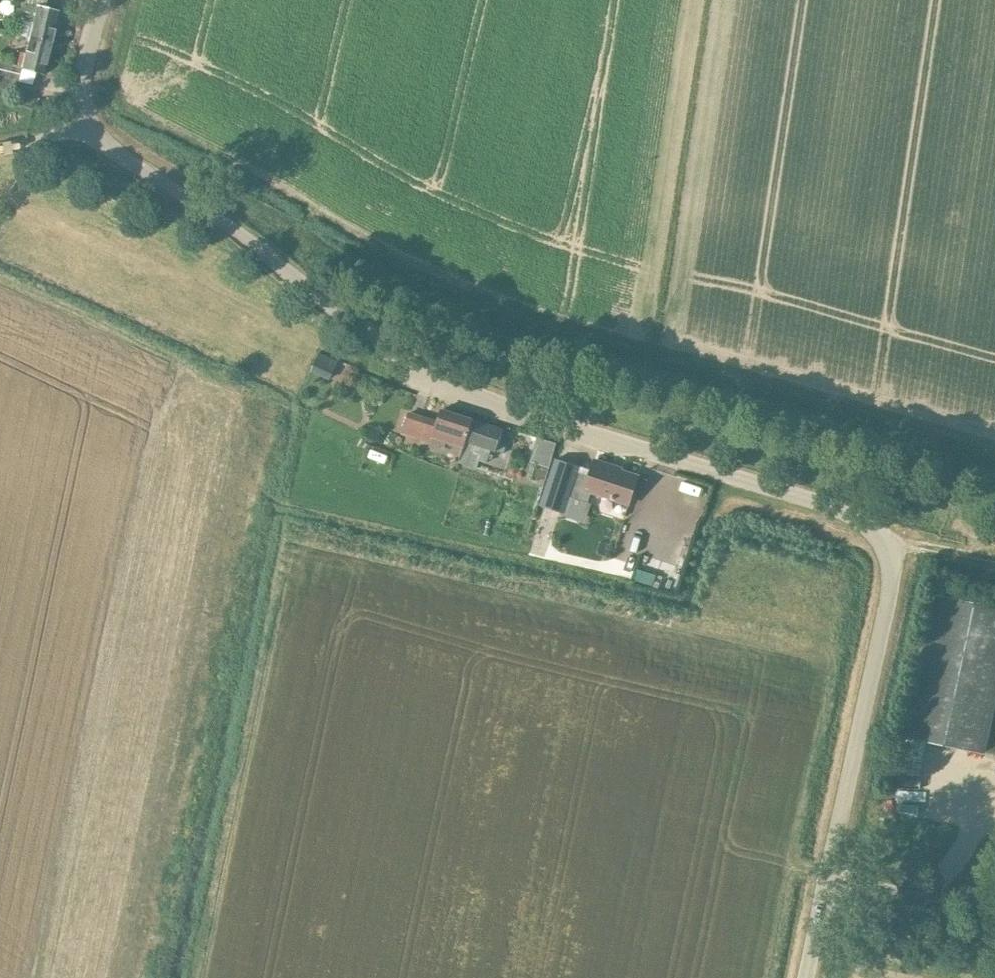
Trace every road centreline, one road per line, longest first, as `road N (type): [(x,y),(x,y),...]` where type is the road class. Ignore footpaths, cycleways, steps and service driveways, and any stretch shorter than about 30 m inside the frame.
road 1 (unclassified): [(807,977),(892,547),(847,511),(467,395),(427,373),(91,135),(79,99),(102,0)]

